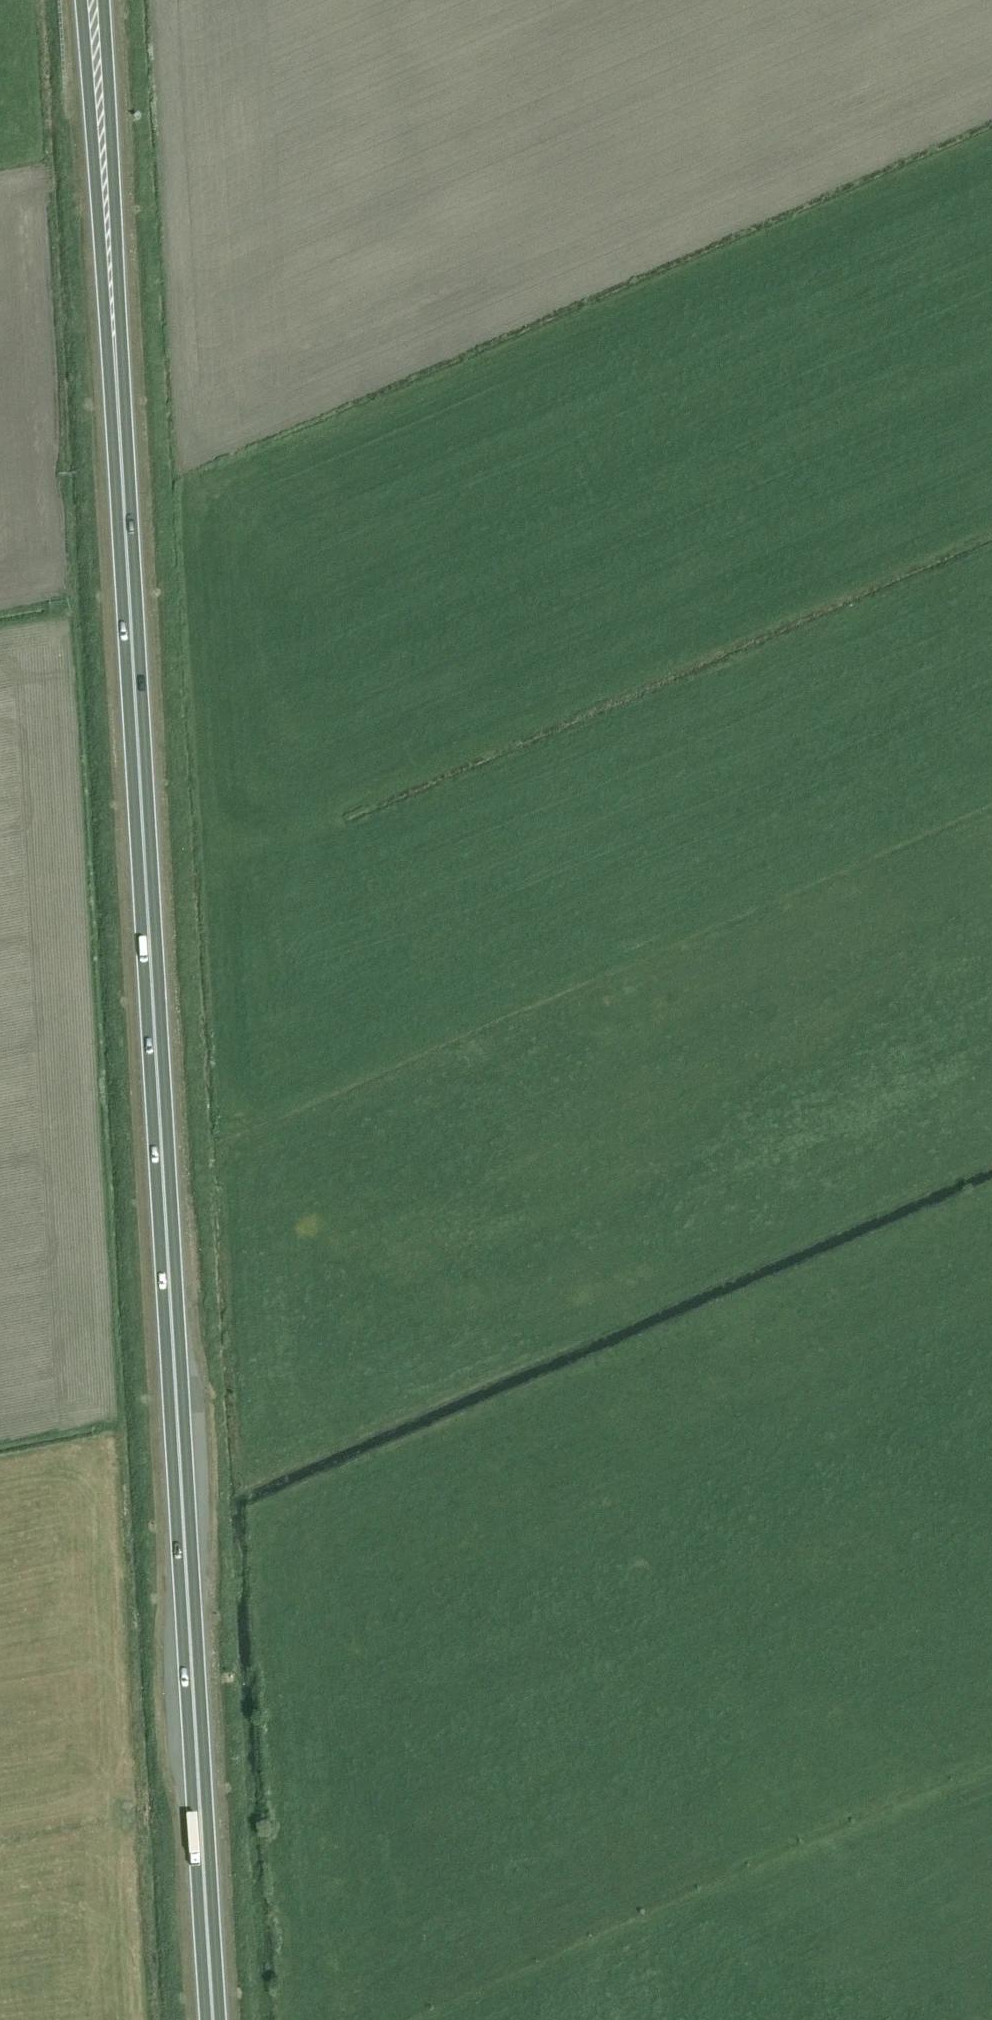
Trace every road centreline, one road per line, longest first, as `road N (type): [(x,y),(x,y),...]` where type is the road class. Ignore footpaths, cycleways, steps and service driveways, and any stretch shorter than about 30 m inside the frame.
road 1 (trunk): [(214,2019),(98,67)]

